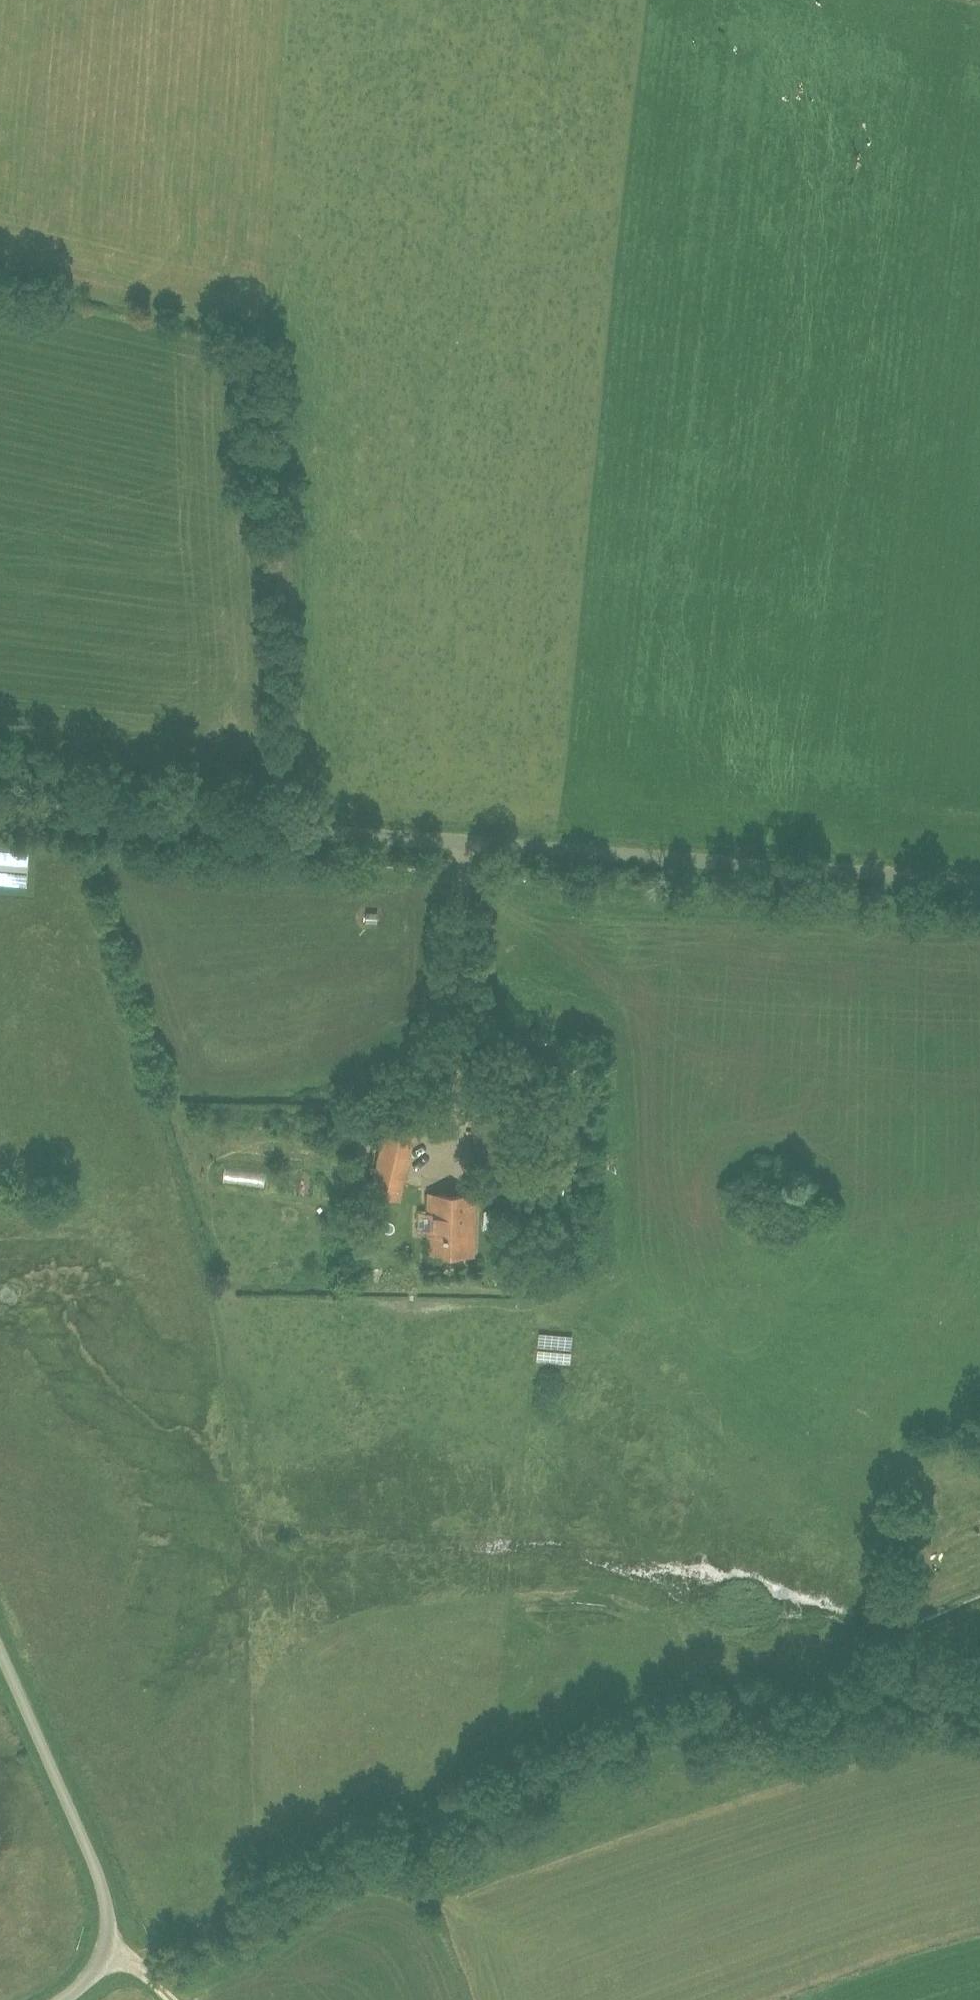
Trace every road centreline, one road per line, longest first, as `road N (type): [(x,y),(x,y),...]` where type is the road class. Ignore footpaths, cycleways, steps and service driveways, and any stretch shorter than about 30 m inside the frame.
road 1 (unclassified): [(979,886),(0,807)]
road 2 (unclassified): [(0,1647),(104,1888),(102,1963),(61,1999)]

